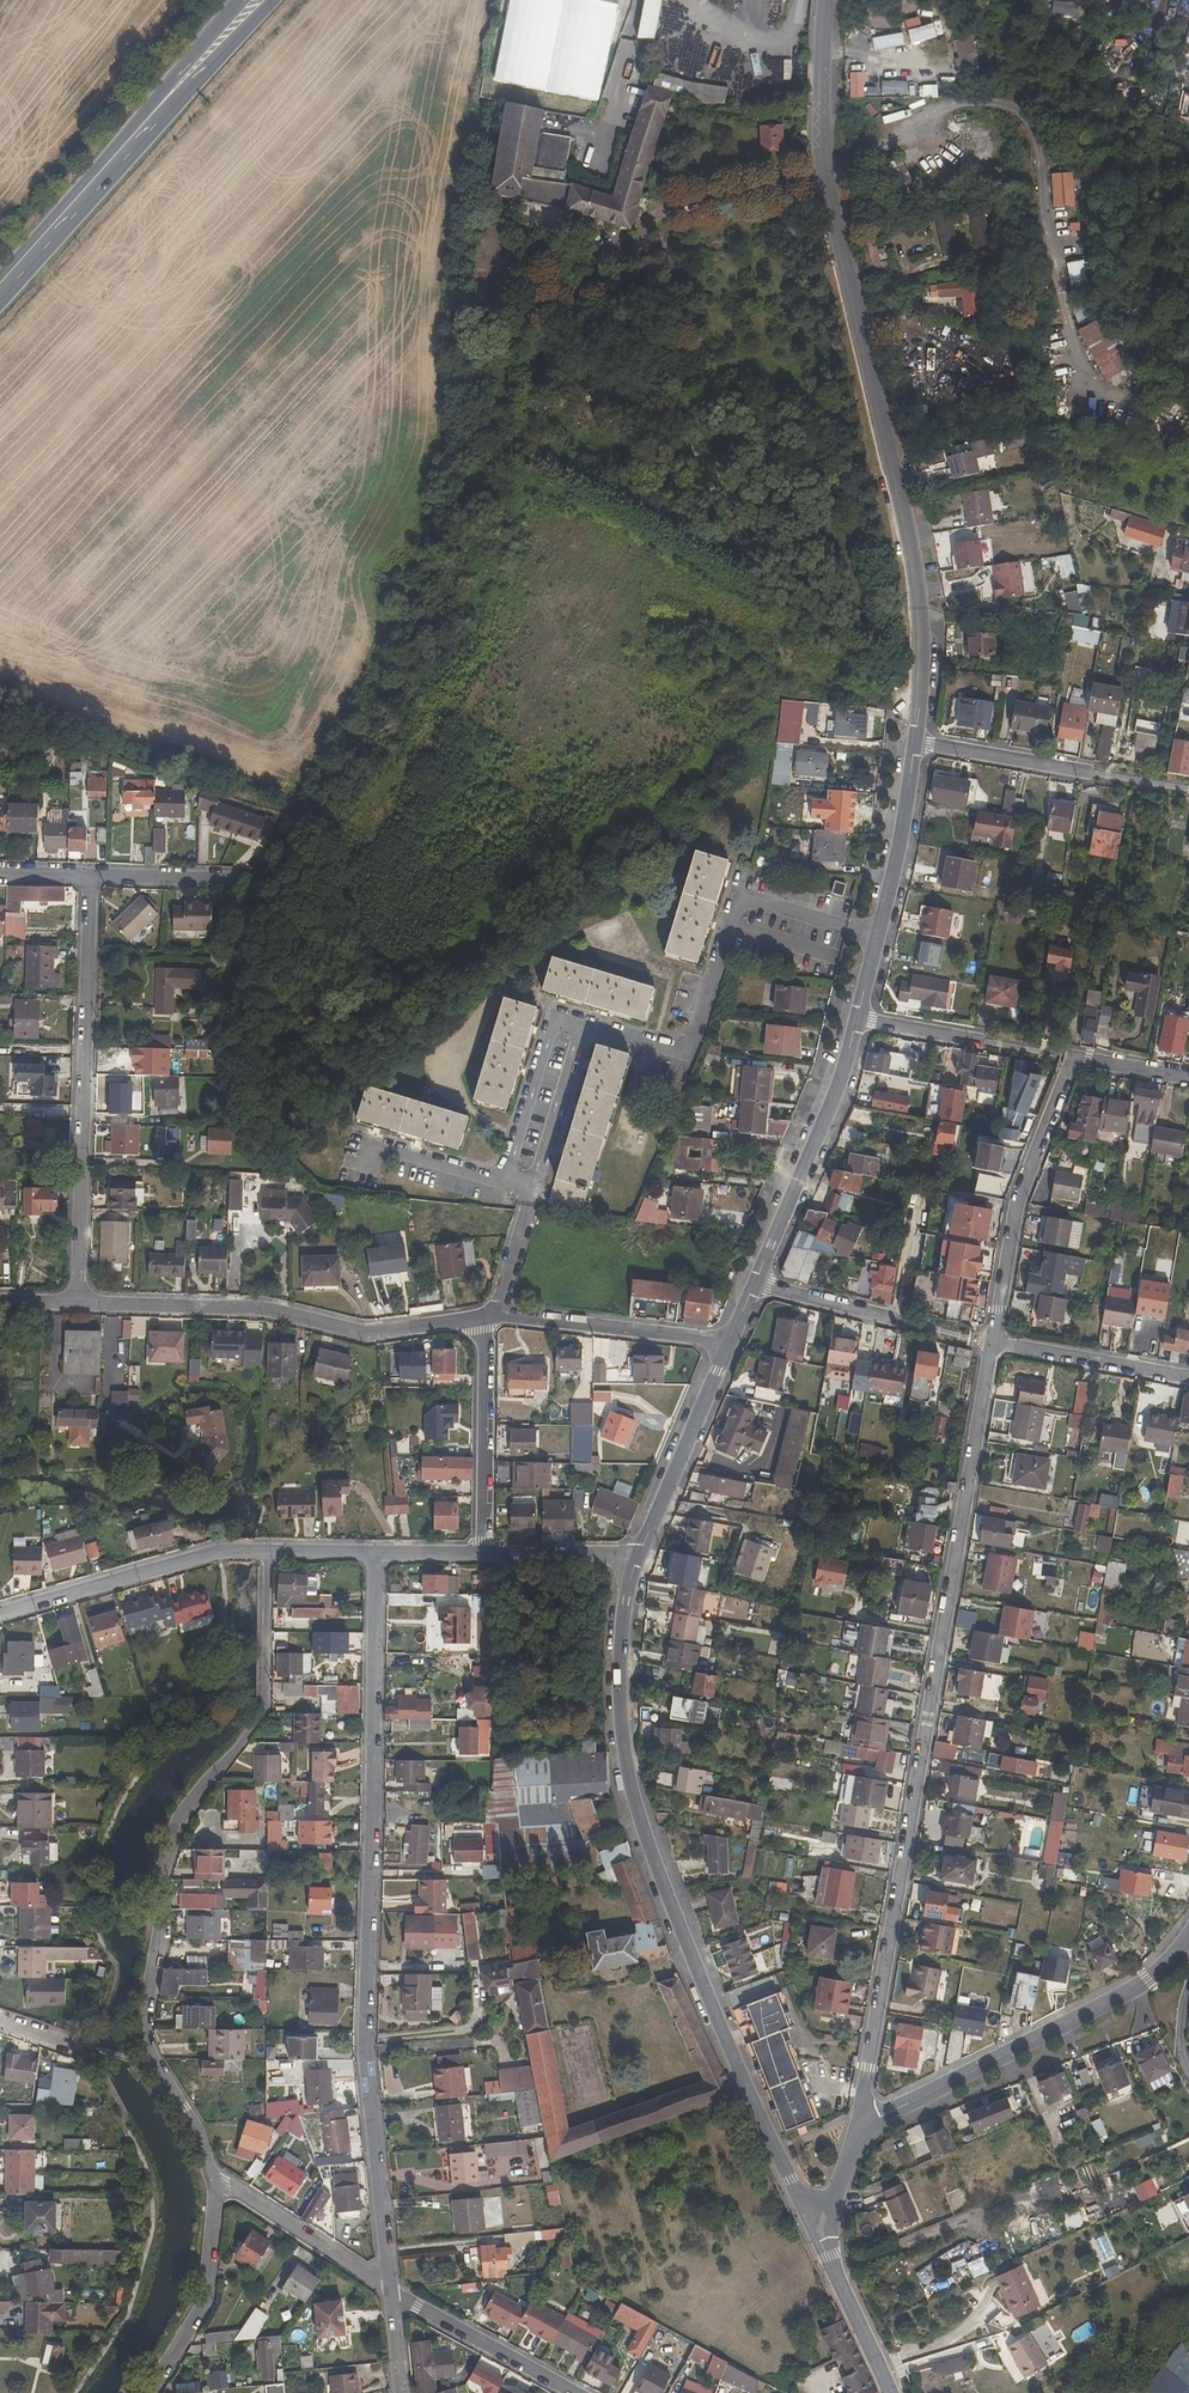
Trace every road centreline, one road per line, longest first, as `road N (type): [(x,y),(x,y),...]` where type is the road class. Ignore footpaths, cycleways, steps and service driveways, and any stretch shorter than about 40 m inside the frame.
road 1 (residential): [(991,1341),(856,2140)]
road 2 (residential): [(376,1552),(366,2049),(391,2292)]
road 3 (tertiary): [(812,2219),(638,1814),(618,1723),(637,1555)]
road 4 (tertiary): [(915,743),(922,638),(910,541),(826,165)]
road 5 (residential): [(213,2182),(199,2133),(148,2055),(142,2017),(174,1833),(266,1707),(266,1680)]
road 6 (residential): [(826,165),(882,147),(949,105),(982,99),(1022,113),(1041,149),(1046,215),(1086,388),(1126,397)]
road 7 (residential): [(76,1303),(88,876)]
road 8 (residential): [(490,1316),(365,1334),(270,1317),(76,1303)]
road 9 (residential): [(1188,1078),(1087,1058),(1072,1063),(1017,1202),(991,1341)]
road 10 (residential): [(1188,1940),(1127,1994),(880,2117),(856,2140)]
road 11 (tertiary): [(757,1280),(843,1075),(858,1017)]
road 12 (tertiary): [(858,1017),(894,877),(915,743)]
road 13 (residential): [(0,1613),(220,1552),(269,1553)]
road 14 (secondary): [(165,106),(0,290)]
road 15 (residential): [(729,1345),(490,1316)]
road 16 (residential): [(490,1316),(482,1554)]
road 17 (tertiary): [(637,1555),(729,1345)]
road 18 (residential): [(213,2182),(205,2299),(143,2392)]
road 19 (residential): [(391,2292),(576,2392)]
road 20 (residential): [(213,2182),(391,2292)]
road 21 (residential): [(991,1341),(1188,1379)]
road 22 (tertiary): [(892,2392),(812,2219)]
road 23 (residential): [(915,743),(1096,776)]
road 24 (tertiary): [(826,165),(827,0)]
road 25 (residential): [(482,1554),(637,1555)]
road 26 (secondary): [(165,106),(273,0)]
road 27 (residential): [(757,1280),(896,1320)]
road 28 (residential): [(88,876),(229,877)]
road 29 (secondary): [(246,0),(165,106)]
road 30 (residential): [(269,1553),(266,1680)]
road 31 (residential): [(977,1039),(858,1017)]

